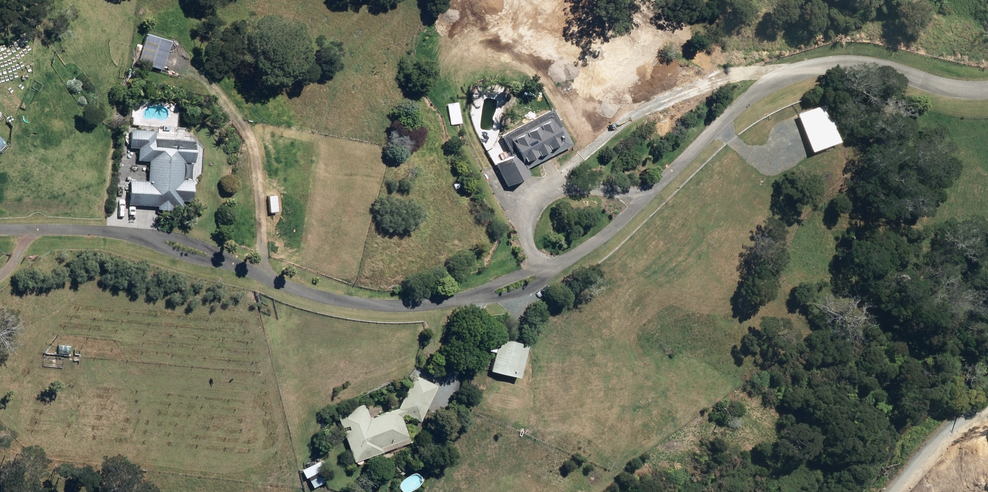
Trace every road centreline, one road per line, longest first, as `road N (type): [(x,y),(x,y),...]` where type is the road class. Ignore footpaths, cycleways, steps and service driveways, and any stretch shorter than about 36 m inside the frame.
road 1 (residential): [(545,274),(599,242),(753,92),(781,76),(865,63),(987,89)]
road 2 (residential): [(235,262),(330,299),(419,306),(469,297)]
road 3 (residential): [(0,227),(144,236)]
road 4 (residential): [(891,491),(939,441),(987,413)]

